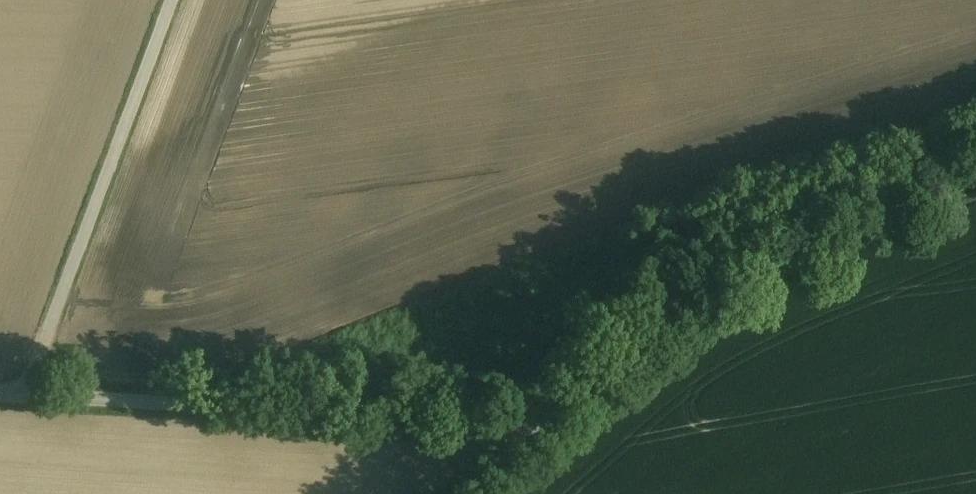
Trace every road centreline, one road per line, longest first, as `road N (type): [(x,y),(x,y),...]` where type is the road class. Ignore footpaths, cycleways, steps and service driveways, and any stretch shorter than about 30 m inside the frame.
road 1 (unclassified): [(531,430),(708,283),(975,176)]
road 2 (unclassified): [(531,430),(38,397)]
road 3 (unclassified): [(173,0),(40,356),(38,397)]

